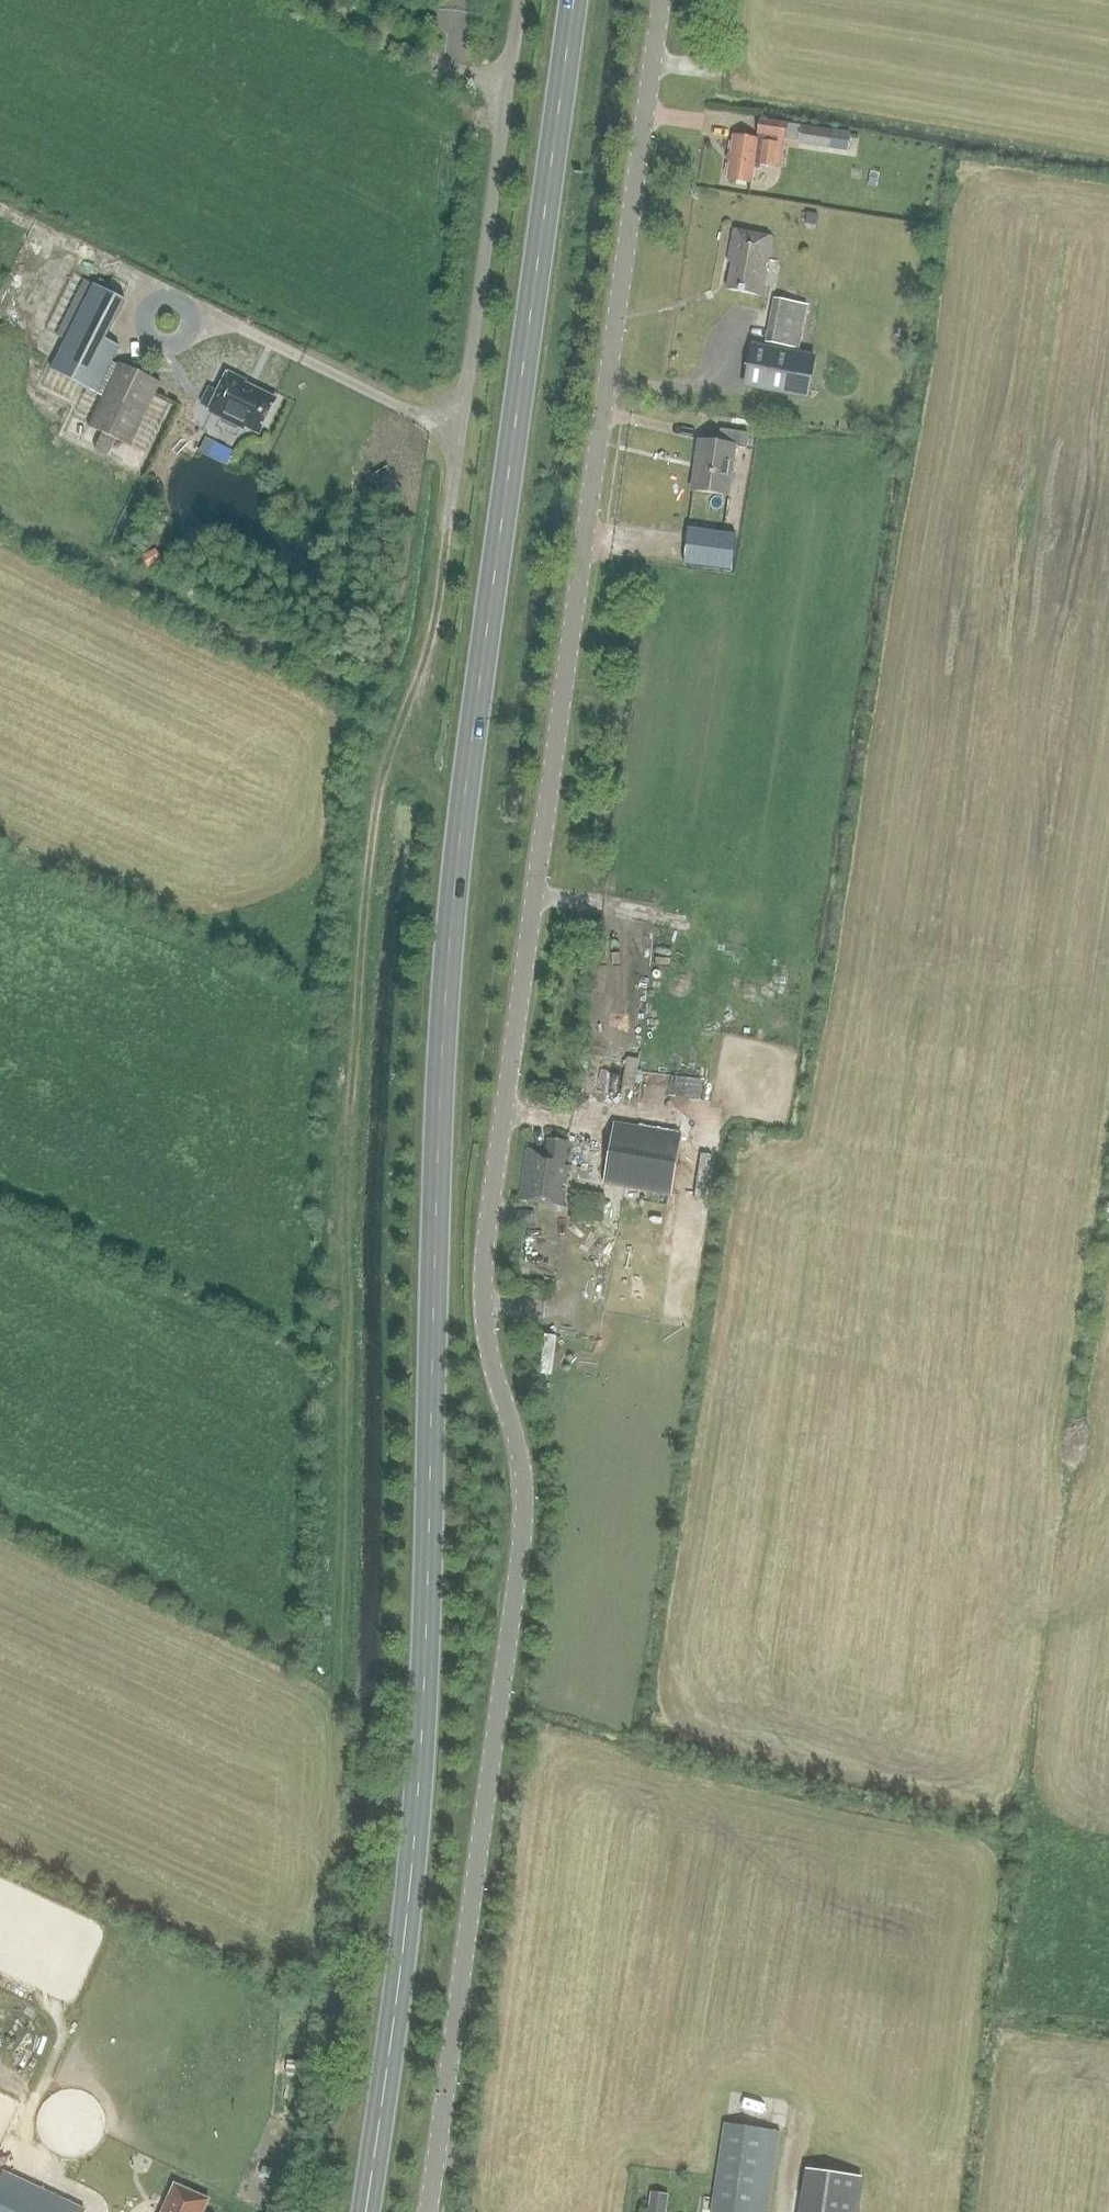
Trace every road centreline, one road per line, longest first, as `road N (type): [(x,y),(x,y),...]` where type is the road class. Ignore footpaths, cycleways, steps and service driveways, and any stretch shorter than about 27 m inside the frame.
road 1 (unclassified): [(425,2211),(510,1667),(527,1497),(486,1315),(498,1144),(660,0)]
road 2 (primary): [(366,2211),(418,1784),(436,1184),(453,893),(573,0)]
road 3 (track): [(447,528),(427,655),(376,800),(349,1133)]
road 4 (unclassified): [(519,0),(447,528)]

